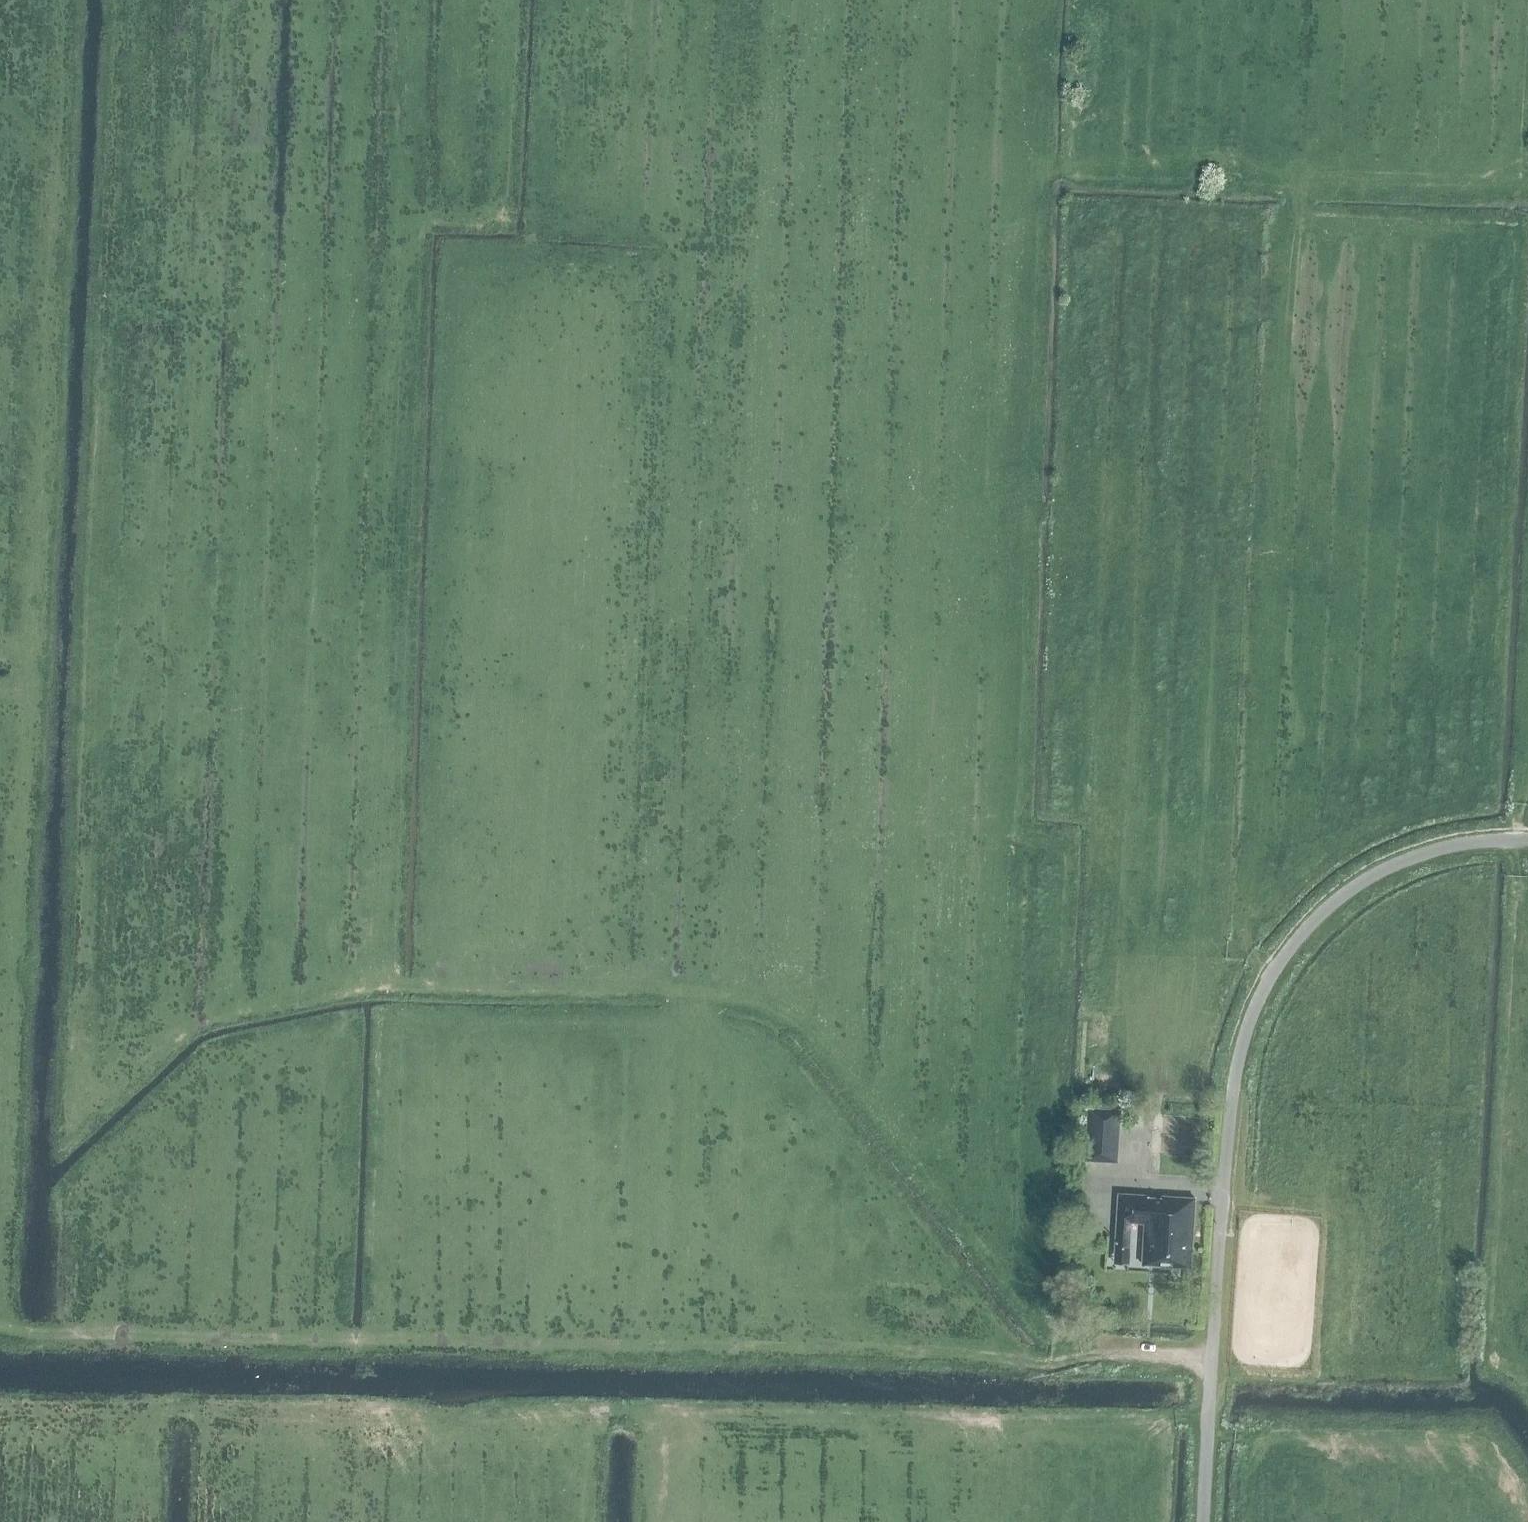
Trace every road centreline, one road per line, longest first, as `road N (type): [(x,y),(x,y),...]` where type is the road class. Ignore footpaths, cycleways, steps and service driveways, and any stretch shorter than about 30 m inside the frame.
road 1 (unclassified): [(1203,1521),(1235,1087),(1245,1035),(1267,989),(1310,923),(1374,873),(1461,843),(1527,840)]

